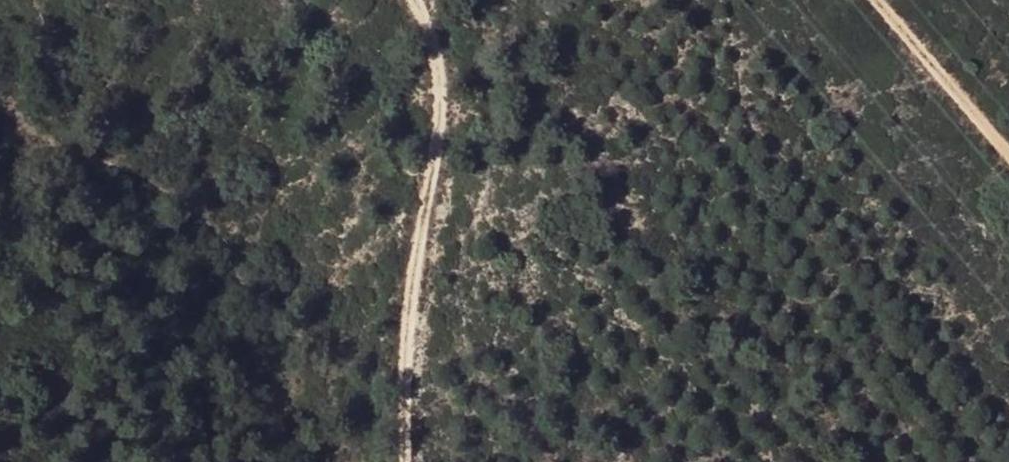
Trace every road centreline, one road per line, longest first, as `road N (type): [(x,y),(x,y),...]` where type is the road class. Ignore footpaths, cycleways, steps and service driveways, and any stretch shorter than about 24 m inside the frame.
road 1 (track): [(407,461),(405,392),(447,99),(415,0)]
road 2 (track): [(883,0),(1008,149)]

